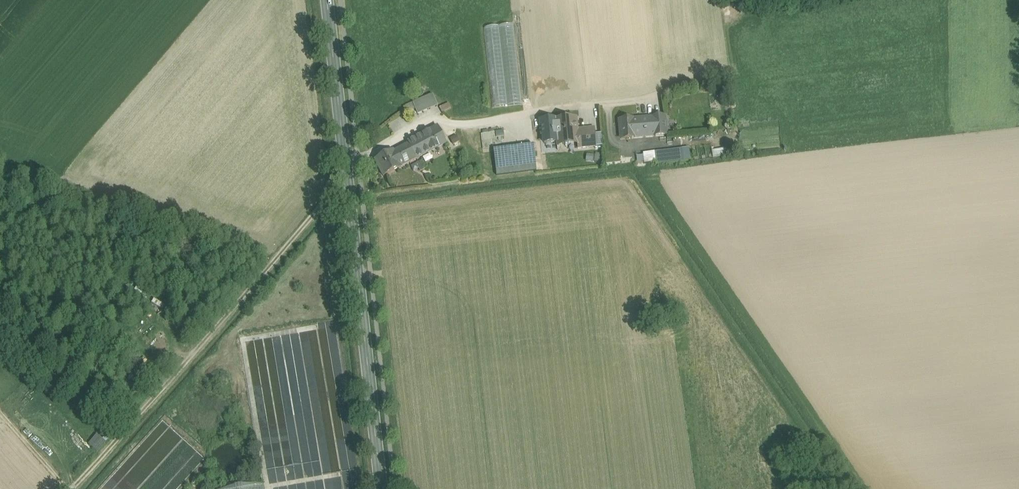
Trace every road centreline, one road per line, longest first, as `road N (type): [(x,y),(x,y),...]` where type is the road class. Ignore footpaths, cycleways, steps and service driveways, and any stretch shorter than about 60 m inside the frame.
road 1 (secondary): [(328,0),(382,488)]
road 2 (track): [(349,195),(325,202),(73,488)]

